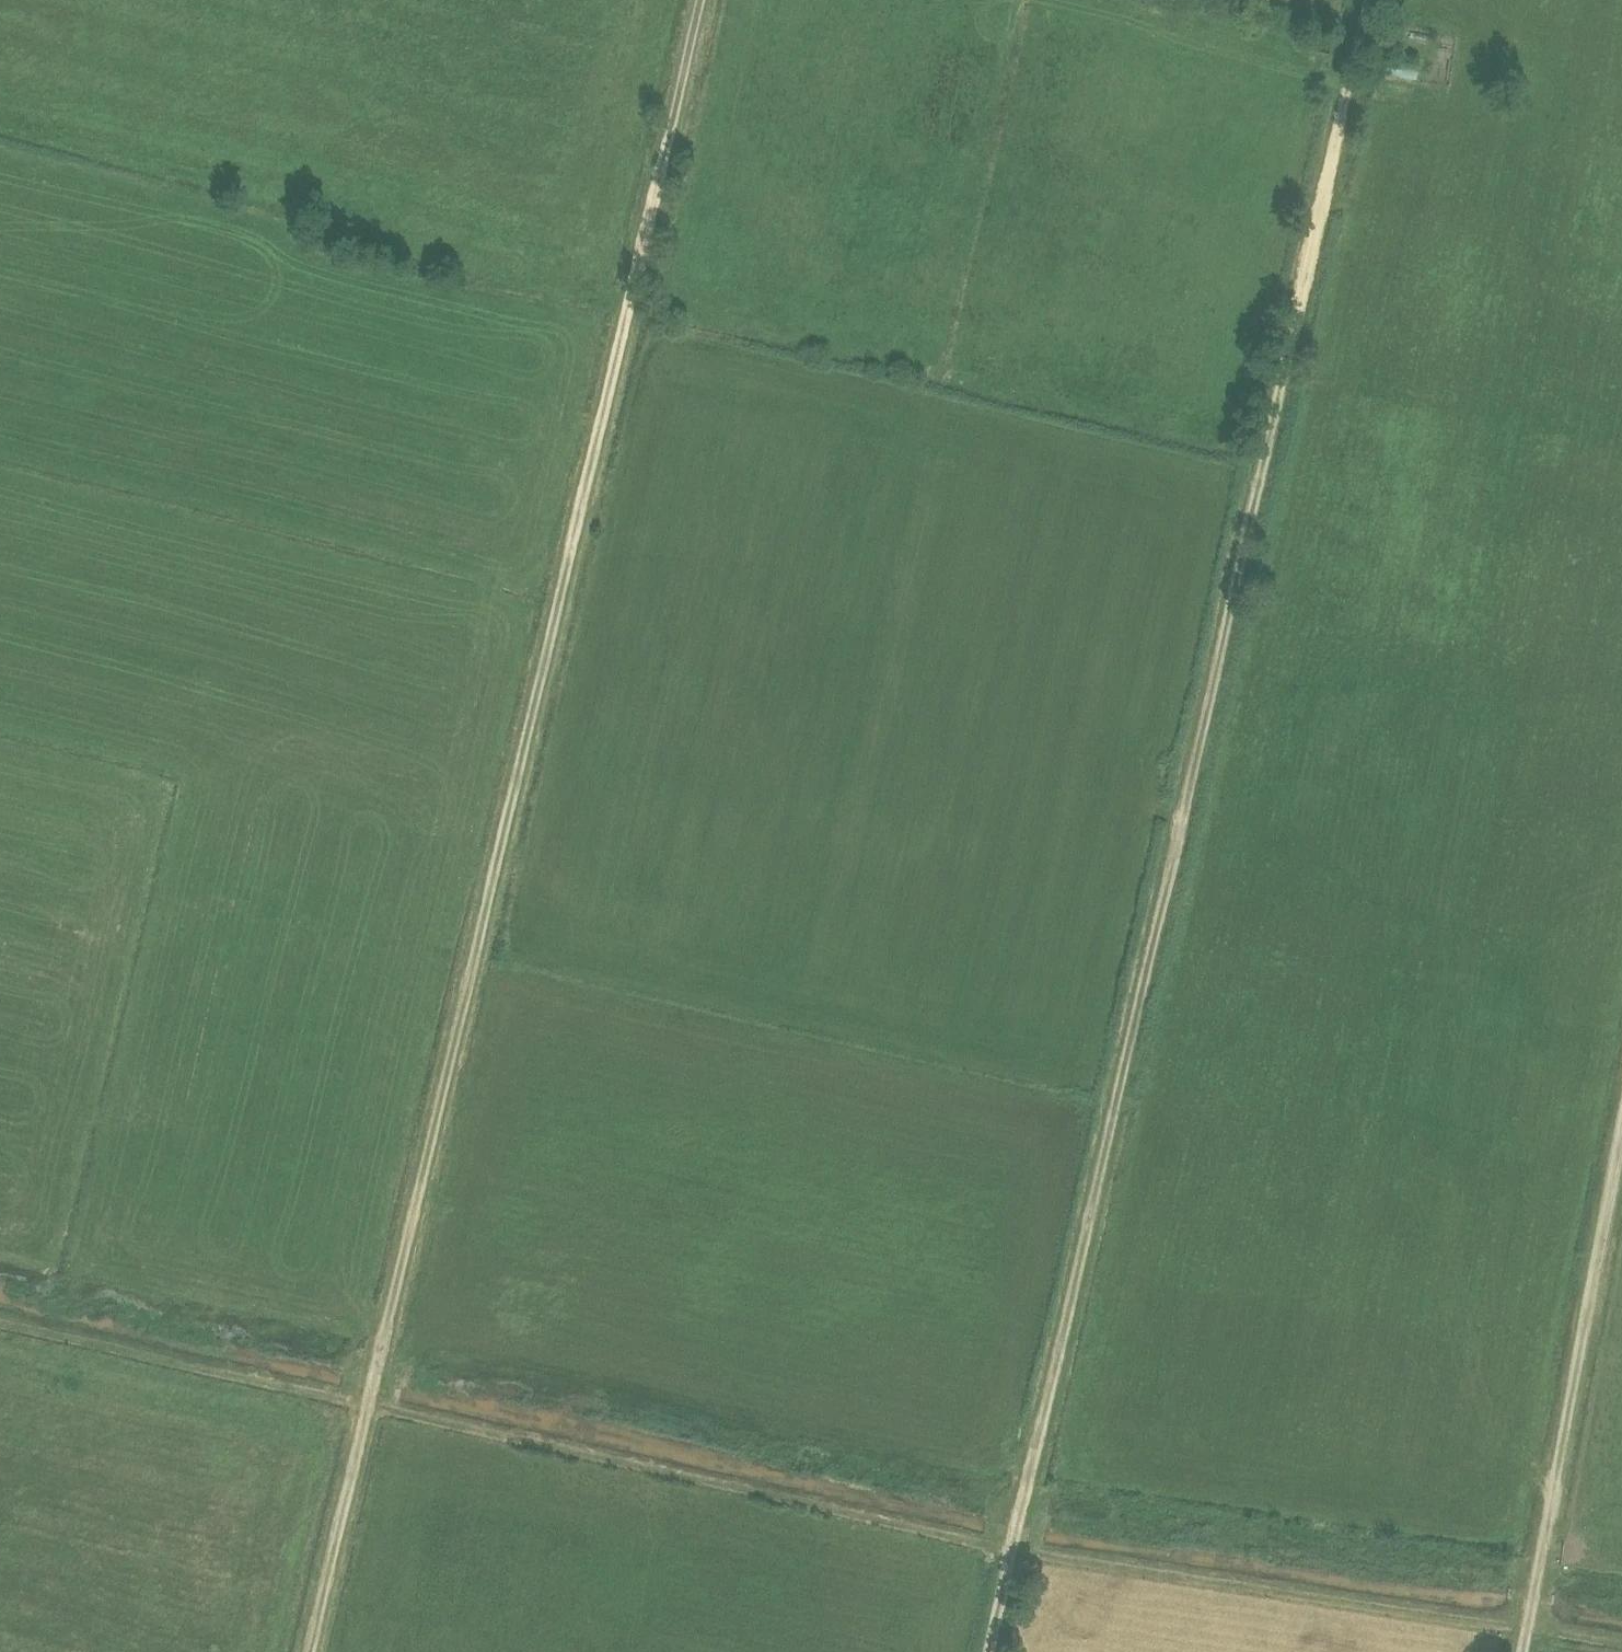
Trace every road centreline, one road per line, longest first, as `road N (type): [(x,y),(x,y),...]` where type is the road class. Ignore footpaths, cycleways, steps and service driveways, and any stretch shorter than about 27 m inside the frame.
road 1 (track): [(308,1651),(697,0)]
road 2 (track): [(987,1651),(1363,0)]
road 3 (track): [(1621,1642),(1011,1549),(0,1320)]
road 4 (track): [(1523,1651),(1621,1112)]

